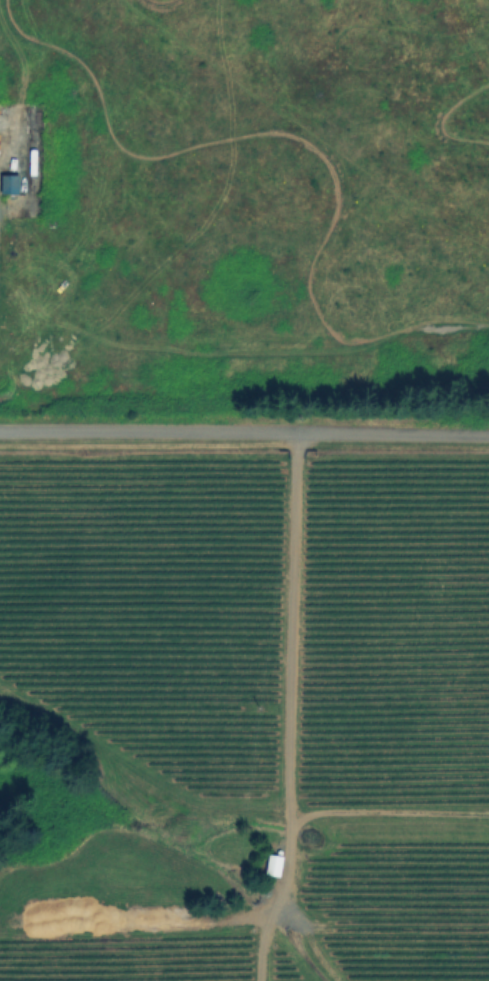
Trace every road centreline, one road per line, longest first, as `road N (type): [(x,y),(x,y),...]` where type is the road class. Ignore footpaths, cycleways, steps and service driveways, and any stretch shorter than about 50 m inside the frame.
road 1 (residential): [(0,431),(488,437)]

